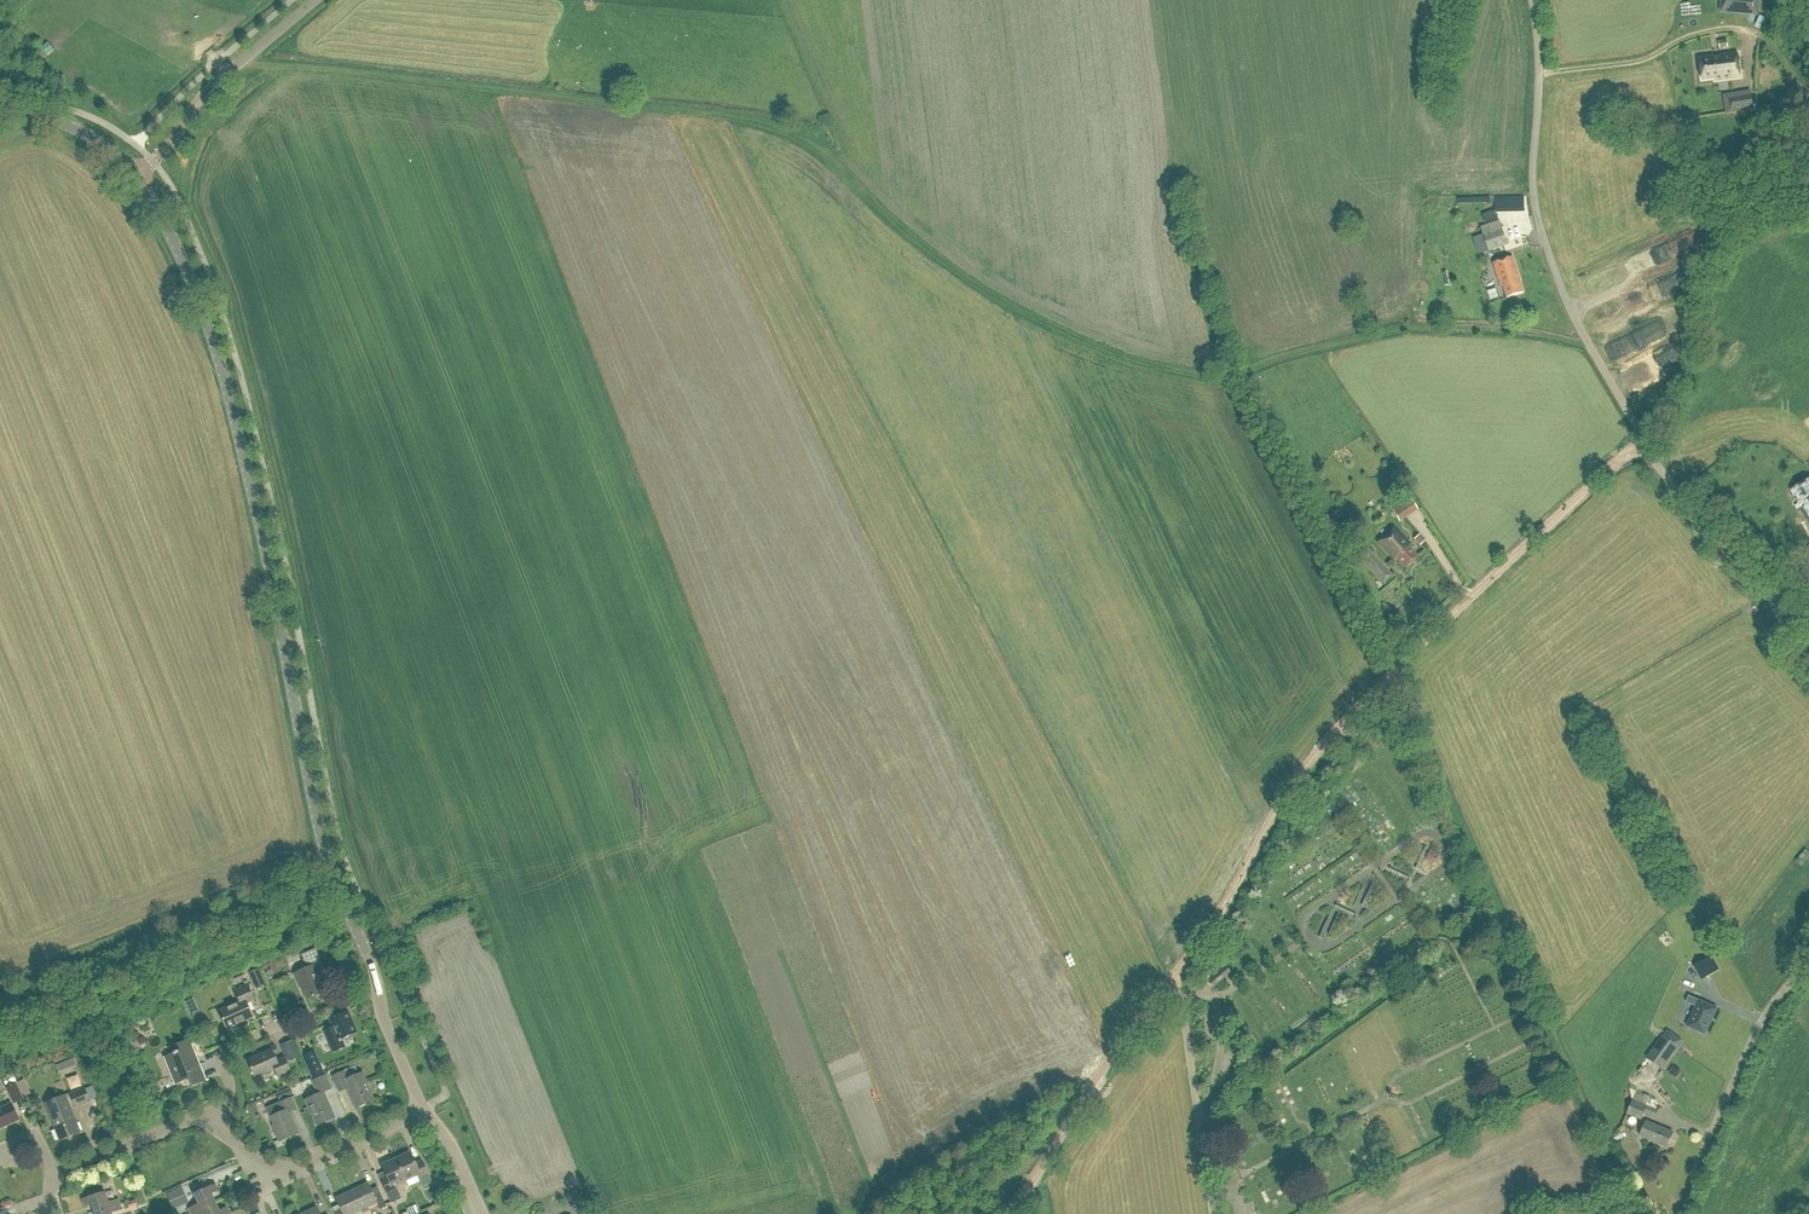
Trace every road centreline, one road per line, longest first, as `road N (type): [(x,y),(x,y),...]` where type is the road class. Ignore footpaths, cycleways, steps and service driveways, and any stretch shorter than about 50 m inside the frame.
road 1 (track): [(218,62),(230,71),(303,67),(778,117),(815,134),(1022,313),(1167,368),(1218,377),(1249,370)]
road 2 (tertiary): [(423,1112),(326,847),(214,343),(140,178)]
road 3 (unclassified): [(1643,438),(1572,312),(1538,216),(1532,0)]
road 4 (residential): [(1169,982),(1221,911),(1295,783),(1398,668)]
road 5 (track): [(328,854),(0,983)]
road 6 (track): [(1249,370),(1407,329),(1485,329),(1590,345)]
road 7 (unclassified): [(1398,668),(1643,438)]
road 8 (residential): [(1002,1213),(1169,982)]
road 9 (unclassified): [(1679,1213),(1755,1033),(1808,963)]
road 10 (unclassified): [(1643,438),(1690,507),(1808,637)]
road 11 (residential): [(205,1115),(238,1147),(286,1175),(423,1112)]
road 12 (unclassified): [(140,178),(202,96),(315,0)]
road 13 (residential): [(1213,1213),(1180,996),(1169,982)]
road 14 (track): [(1540,73),(1642,61),(1722,29),(1764,36)]
road 15 (residential): [(54,1176),(205,1115)]
road 16 (tertiary): [(140,178),(87,134),(0,105)]
road 17 (residential): [(205,1115),(229,1094),(222,1066),(229,1053),(296,1024)]

